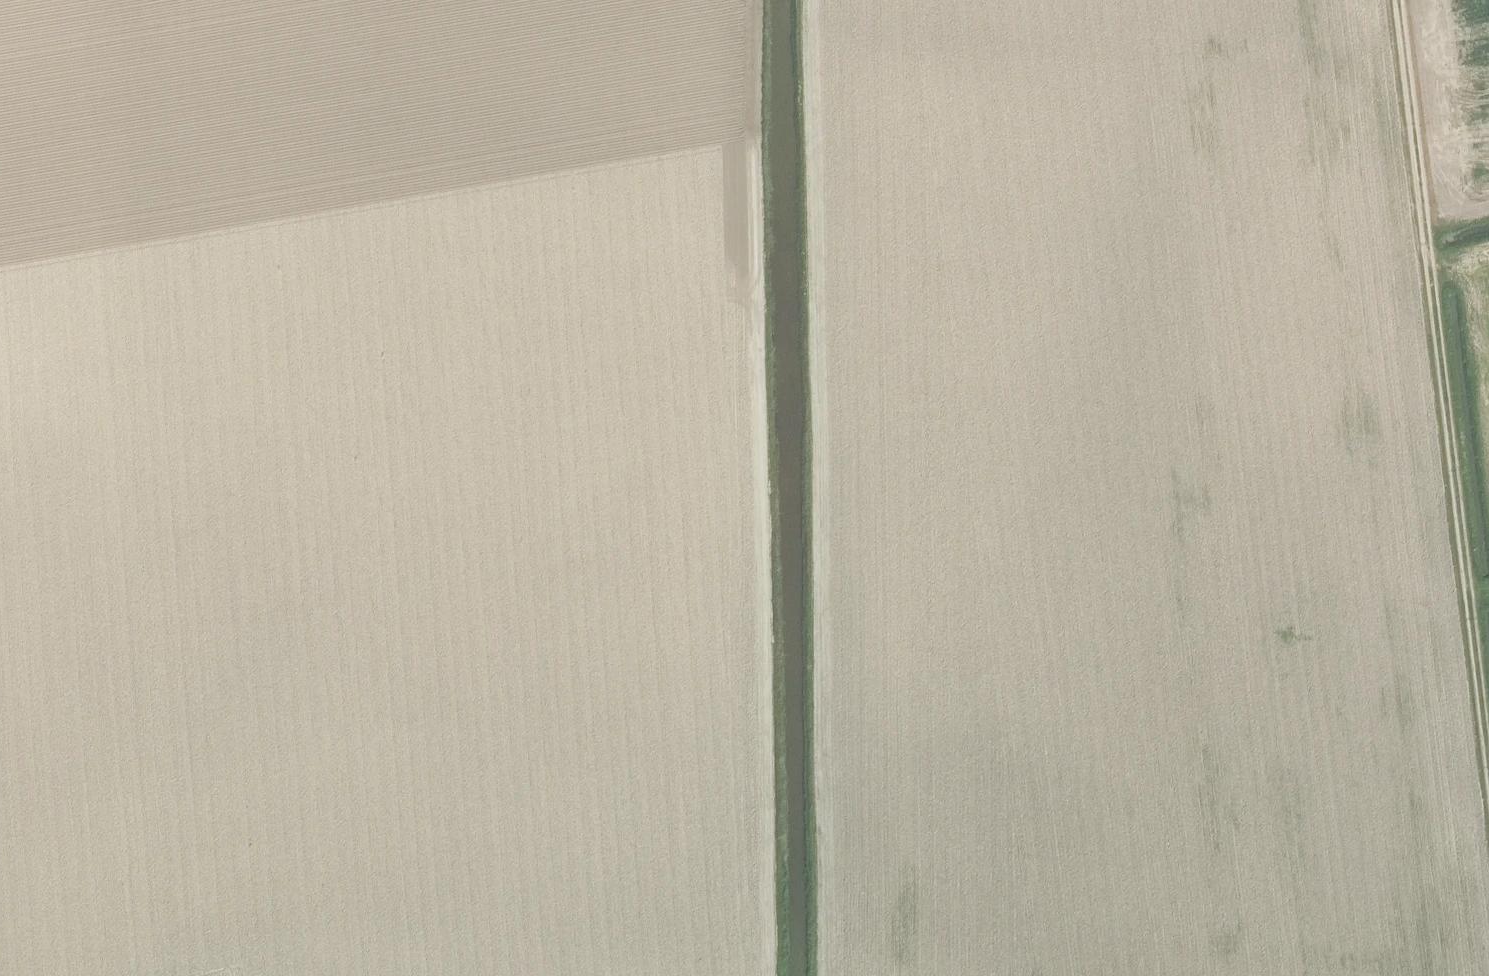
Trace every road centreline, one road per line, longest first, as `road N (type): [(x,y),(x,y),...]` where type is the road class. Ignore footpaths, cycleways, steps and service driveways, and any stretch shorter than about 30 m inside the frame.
road 1 (track): [(1488,770),(1398,0)]

